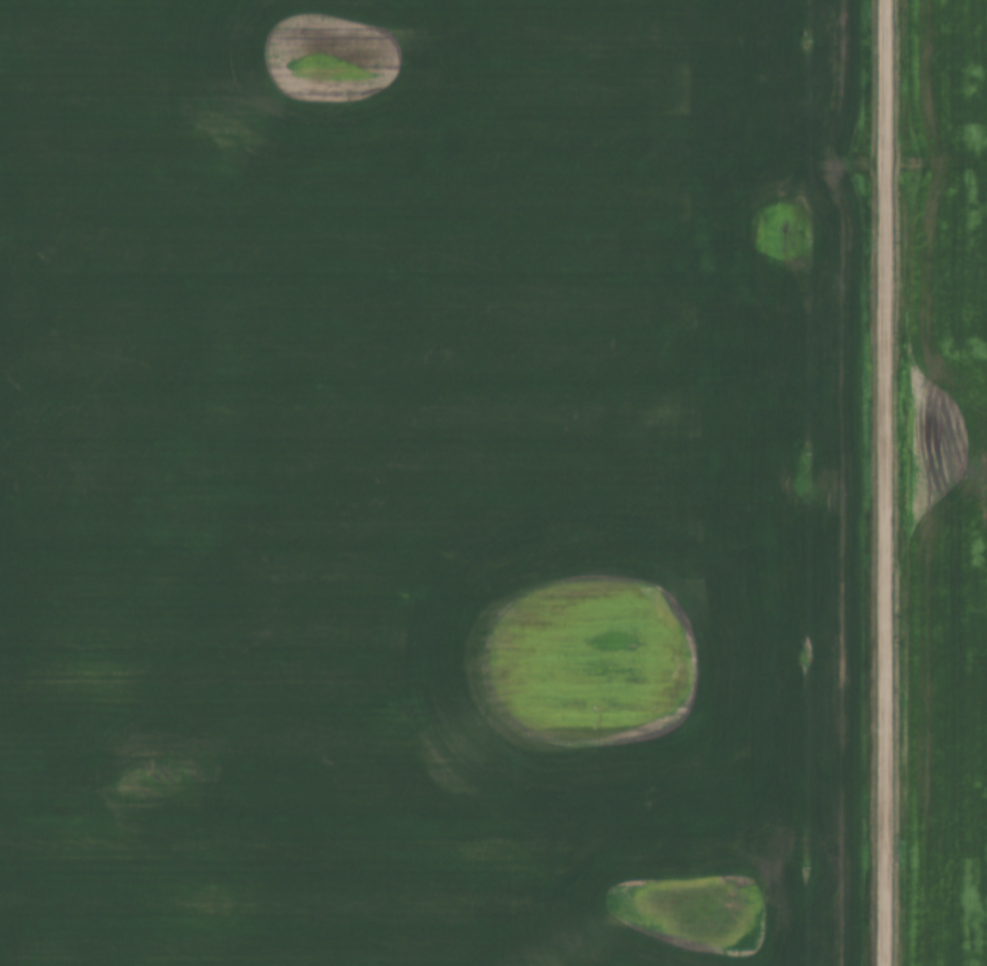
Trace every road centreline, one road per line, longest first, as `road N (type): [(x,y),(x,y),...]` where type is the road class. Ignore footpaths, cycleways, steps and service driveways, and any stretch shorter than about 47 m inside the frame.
road 1 (residential): [(883,965),(884,0)]

